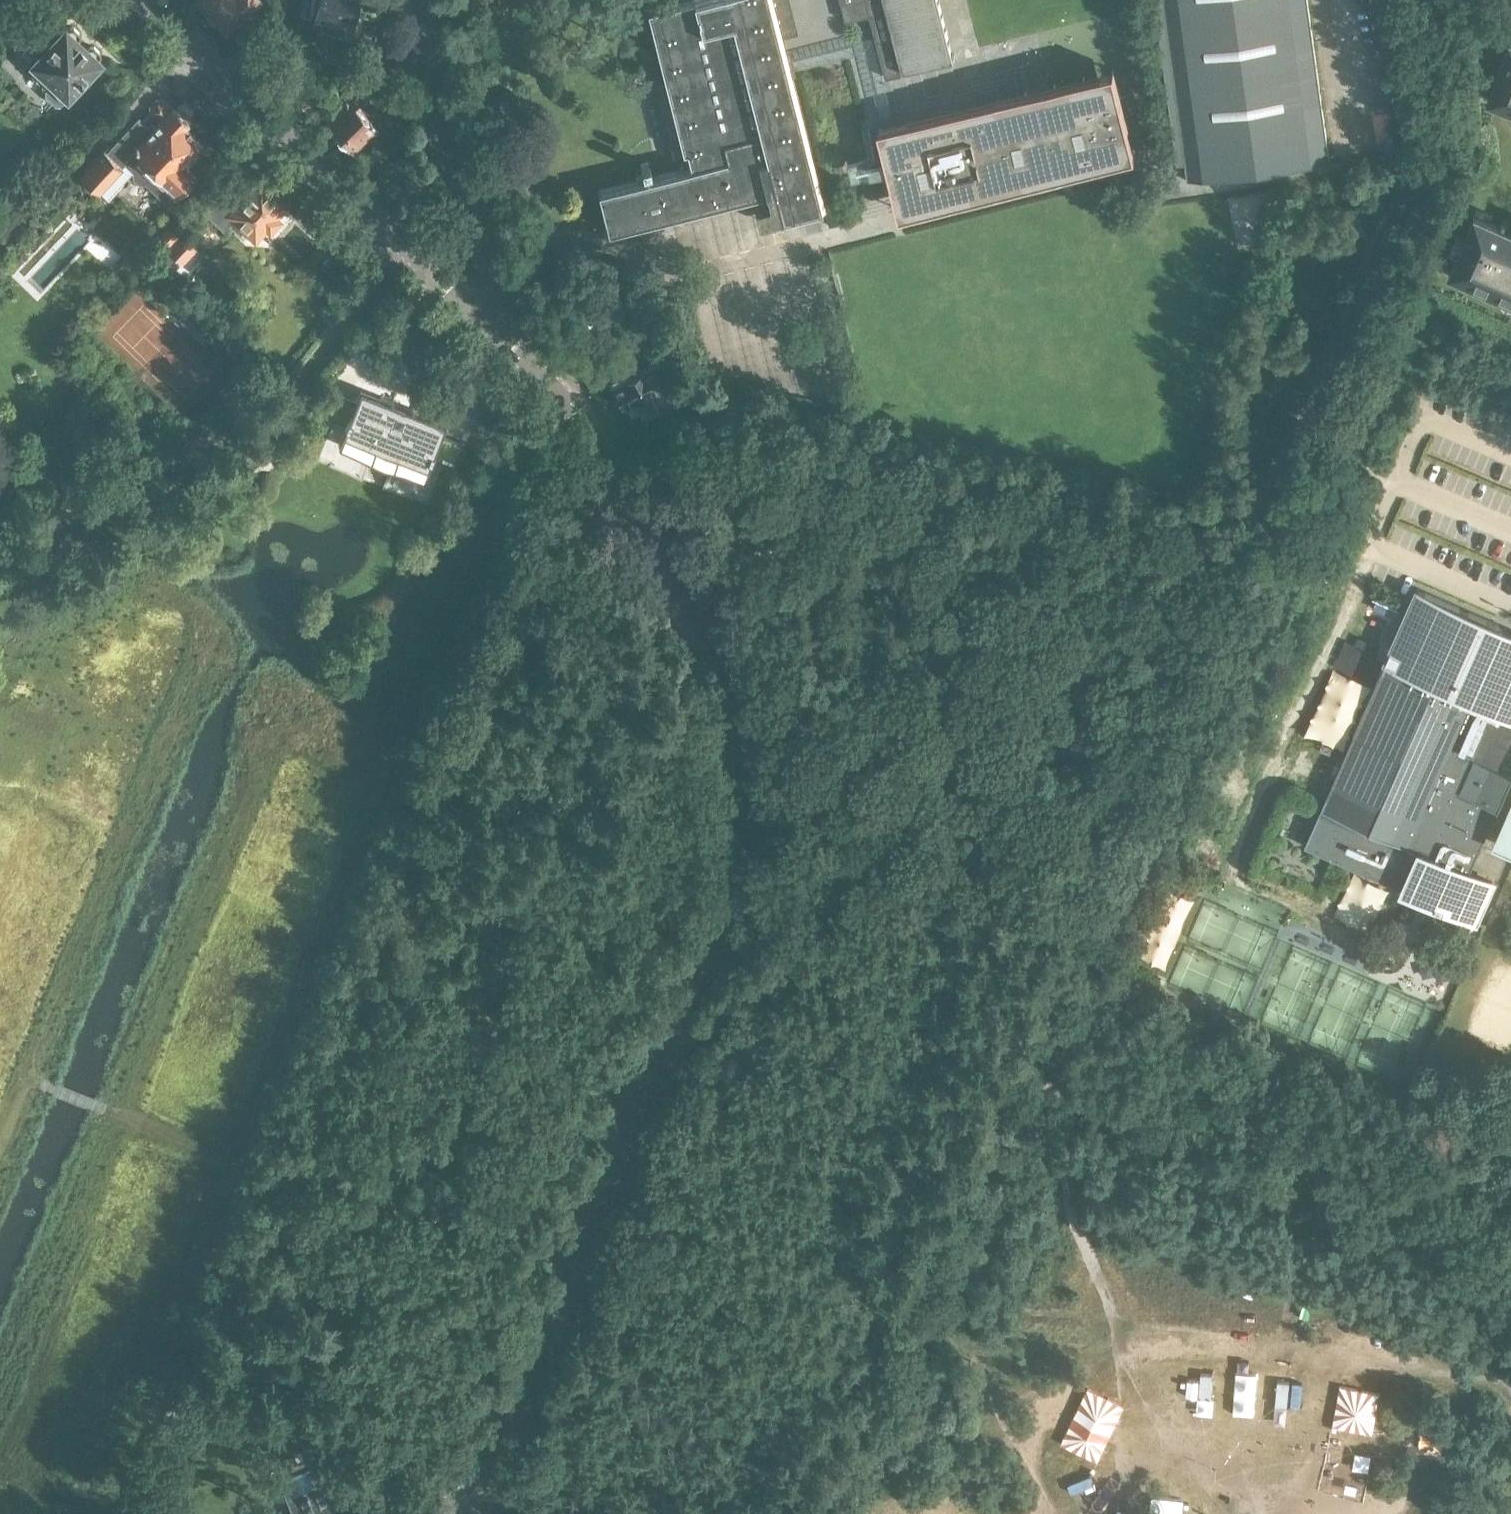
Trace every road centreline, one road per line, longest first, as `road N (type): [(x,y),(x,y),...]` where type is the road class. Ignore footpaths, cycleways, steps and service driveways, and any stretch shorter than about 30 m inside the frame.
road 1 (secondary): [(473,1513),(714,931),(736,852),(737,778),(710,640),(573,409),(484,315)]
road 2 (secondary): [(484,315),(142,0)]
road 3 (track): [(1237,886),(1236,844),(1337,639),(1372,548)]
road 4 (residential): [(484,315),(502,291),(500,265),(426,79),(415,0)]

